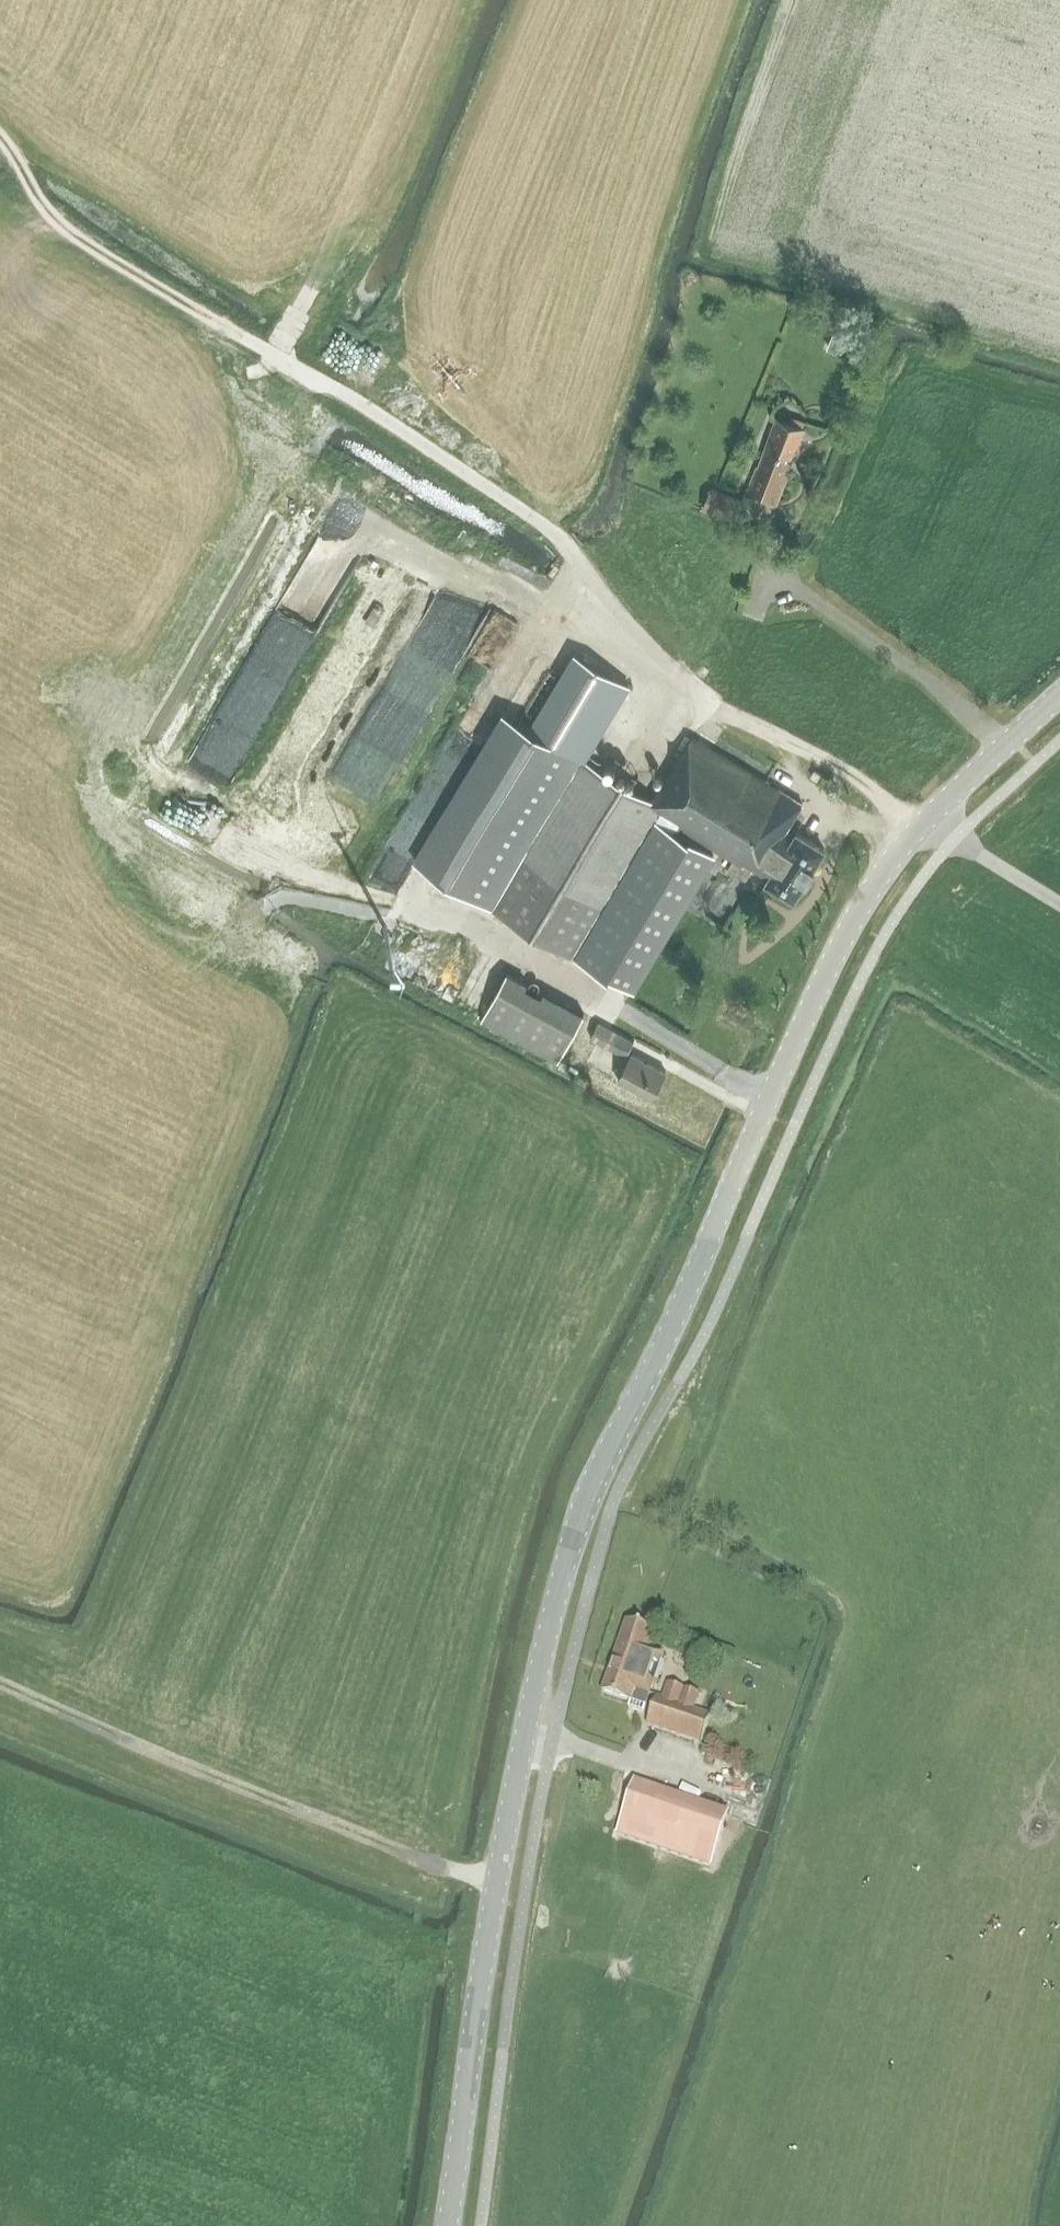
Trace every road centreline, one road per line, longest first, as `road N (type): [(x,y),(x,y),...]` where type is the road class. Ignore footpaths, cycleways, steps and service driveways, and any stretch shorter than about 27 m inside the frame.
road 1 (tertiary): [(447,2225),(514,1790),(584,1498),(669,1332),(863,905),(923,823),(1059,698)]
road 2 (track): [(0,138),(41,205),(75,236),(340,392),(549,530),(633,628),(725,714),(842,770),(923,823)]
road 3 (track): [(497,1882),(437,1866),(0,1681)]

